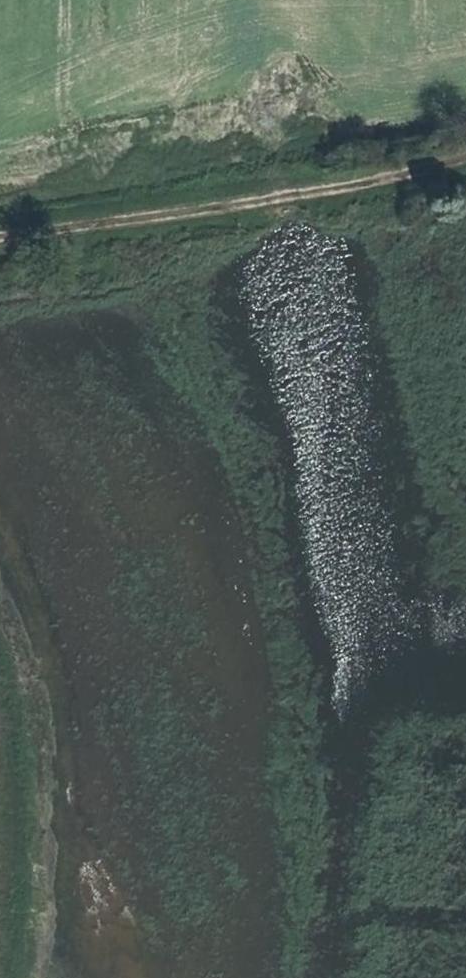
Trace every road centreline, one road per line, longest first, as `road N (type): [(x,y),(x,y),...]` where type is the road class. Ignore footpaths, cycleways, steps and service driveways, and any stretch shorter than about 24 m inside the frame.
road 1 (track): [(0,238),(465,160)]

